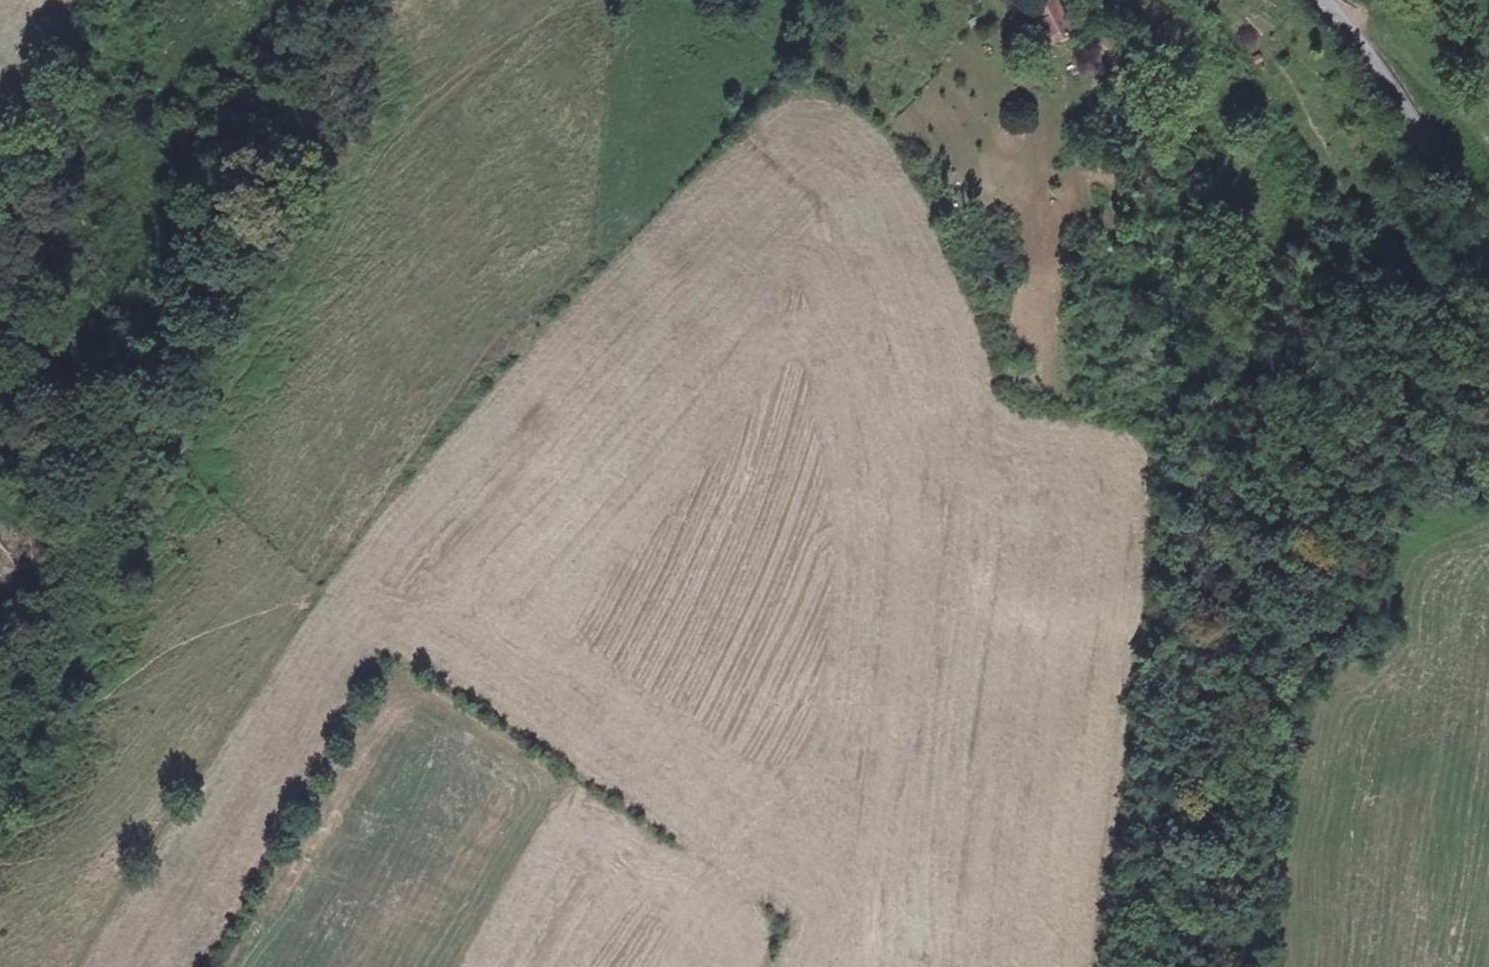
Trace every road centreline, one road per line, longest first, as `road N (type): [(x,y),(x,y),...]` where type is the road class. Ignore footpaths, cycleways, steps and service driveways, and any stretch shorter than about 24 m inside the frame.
road 1 (tertiary): [(1333,0),(1488,252)]

